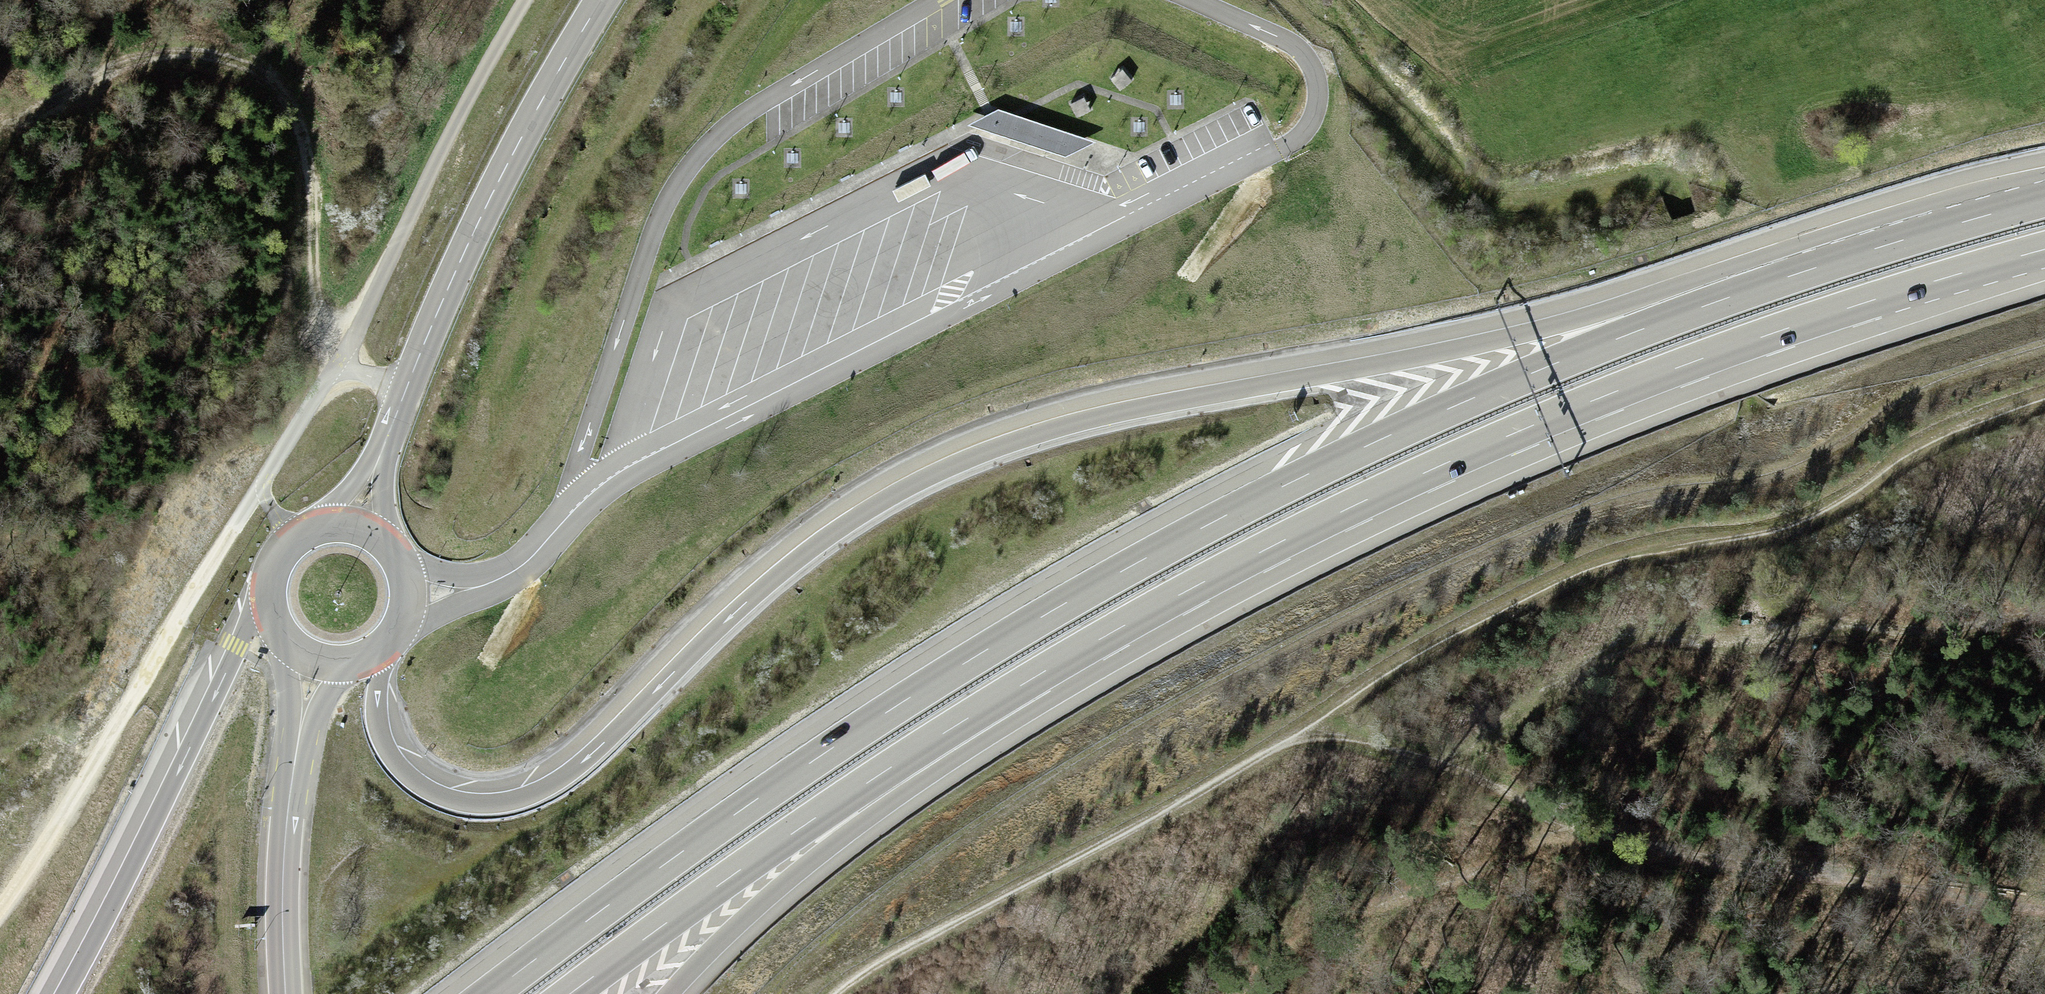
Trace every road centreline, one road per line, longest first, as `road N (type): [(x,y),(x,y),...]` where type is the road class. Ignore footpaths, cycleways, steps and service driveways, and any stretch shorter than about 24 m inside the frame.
road 1 (motorway): [(1801,273),(1695,282),(1551,326),(1083,421),(925,478),(772,579),(601,747),(548,789),(509,804),(449,799),(395,762),(381,735),(380,655)]
road 2 (motorway): [(1801,273),(1468,405),(1299,483),(1094,593),(678,858),(494,993)]
road 3 (motorway): [(1047,670),(1325,517),(1504,437),(1824,316),(2044,249)]
road 4 (track): [(0,133),(123,65),(182,52),(234,59),(285,86),(312,170),(319,312),(340,365),(522,0)]
road 5 (track): [(1291,0),(1425,152),(1500,200),(1648,172),(1674,179),(1752,401)]
road 6 (track): [(2044,554),(1917,580),(1771,638),(1667,627),(1578,663),(1450,764)]
road 7 (track): [(2044,906),(1663,853),(1450,764)]
road 8 (secondary): [(362,528),(446,292),(534,112),(605,0)]
road 9 (motorway): [(574,993),(781,841),(1047,670)]
road 10 (motorway): [(673,993),(758,908),(1017,719),(1047,670)]
road 11 (motorway): [(271,584),(63,993)]
road 12 (secondary): [(285,993),(285,841),(316,662)]
road 13 (motorway): [(2044,198),(1801,273)]
road 14 (secondary): [(380,655),(409,618),(412,594),(398,553),(362,528)]
road 15 (secondary): [(362,528),(315,530),(295,543),(271,584)]

